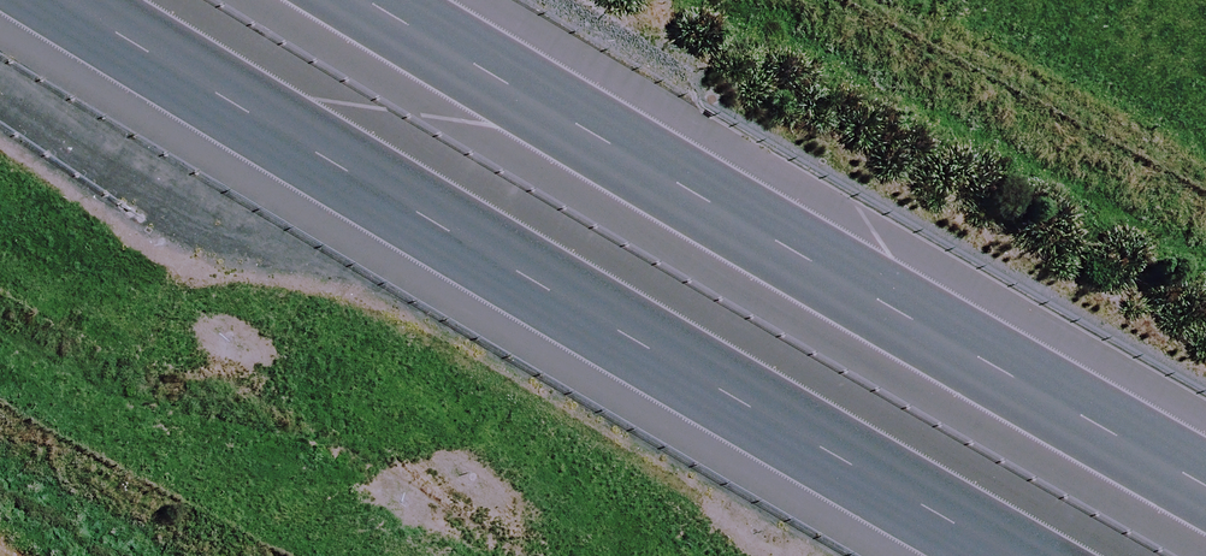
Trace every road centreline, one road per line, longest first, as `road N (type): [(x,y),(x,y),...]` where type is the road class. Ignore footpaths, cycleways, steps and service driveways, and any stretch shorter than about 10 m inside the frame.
road 1 (motorway): [(991,555),(64,0)]
road 2 (motorway): [(362,0),(1205,501)]

